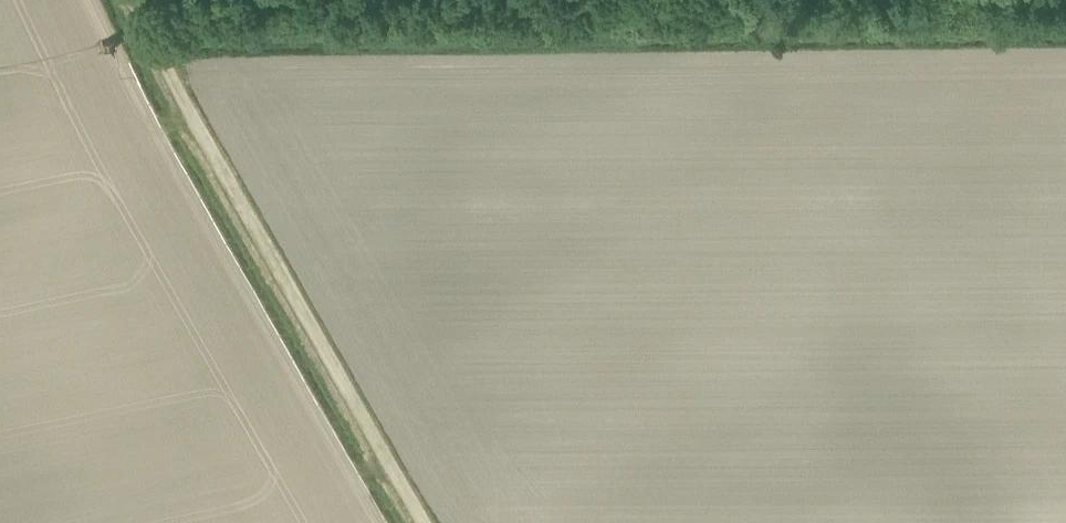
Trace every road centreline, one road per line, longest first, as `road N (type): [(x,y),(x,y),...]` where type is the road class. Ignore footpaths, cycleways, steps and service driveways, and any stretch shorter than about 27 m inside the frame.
road 1 (track): [(133,0),(423,522)]

